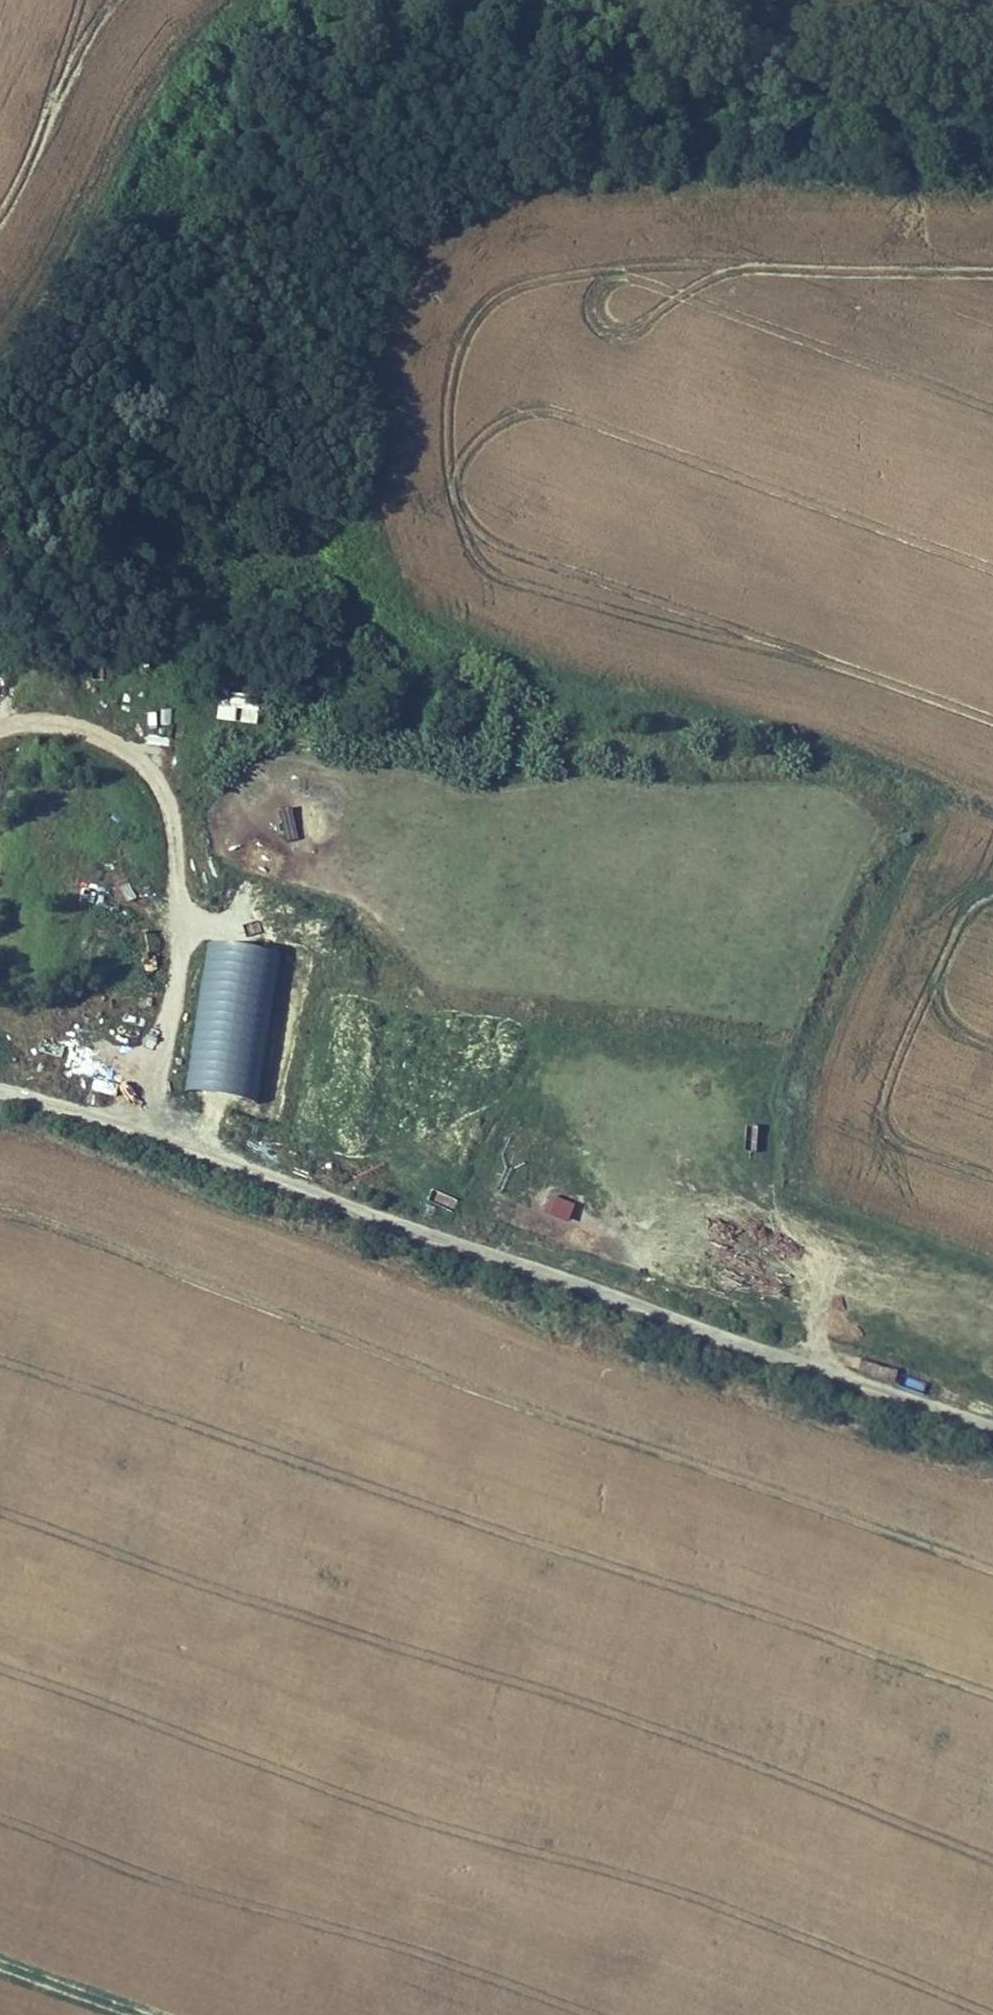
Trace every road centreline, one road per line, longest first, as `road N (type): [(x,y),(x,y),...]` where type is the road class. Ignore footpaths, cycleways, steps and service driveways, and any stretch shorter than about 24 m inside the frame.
road 1 (unclassified): [(992,1436),(0,1112)]

